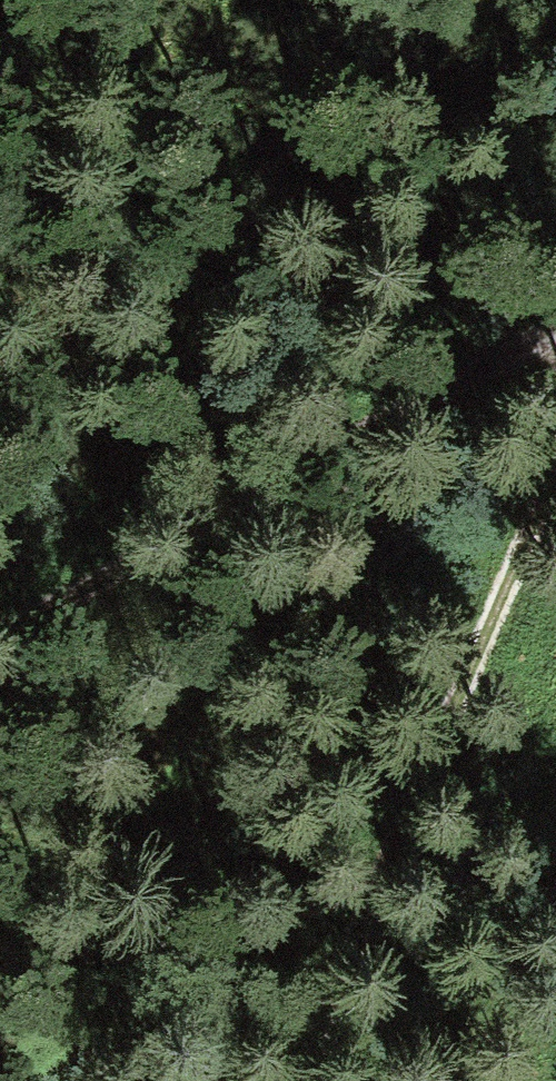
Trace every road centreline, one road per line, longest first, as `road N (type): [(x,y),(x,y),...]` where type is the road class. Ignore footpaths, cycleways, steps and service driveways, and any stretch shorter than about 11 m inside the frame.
road 1 (track): [(555,446),(280,1080)]
road 2 (track): [(0,637),(555,347)]

